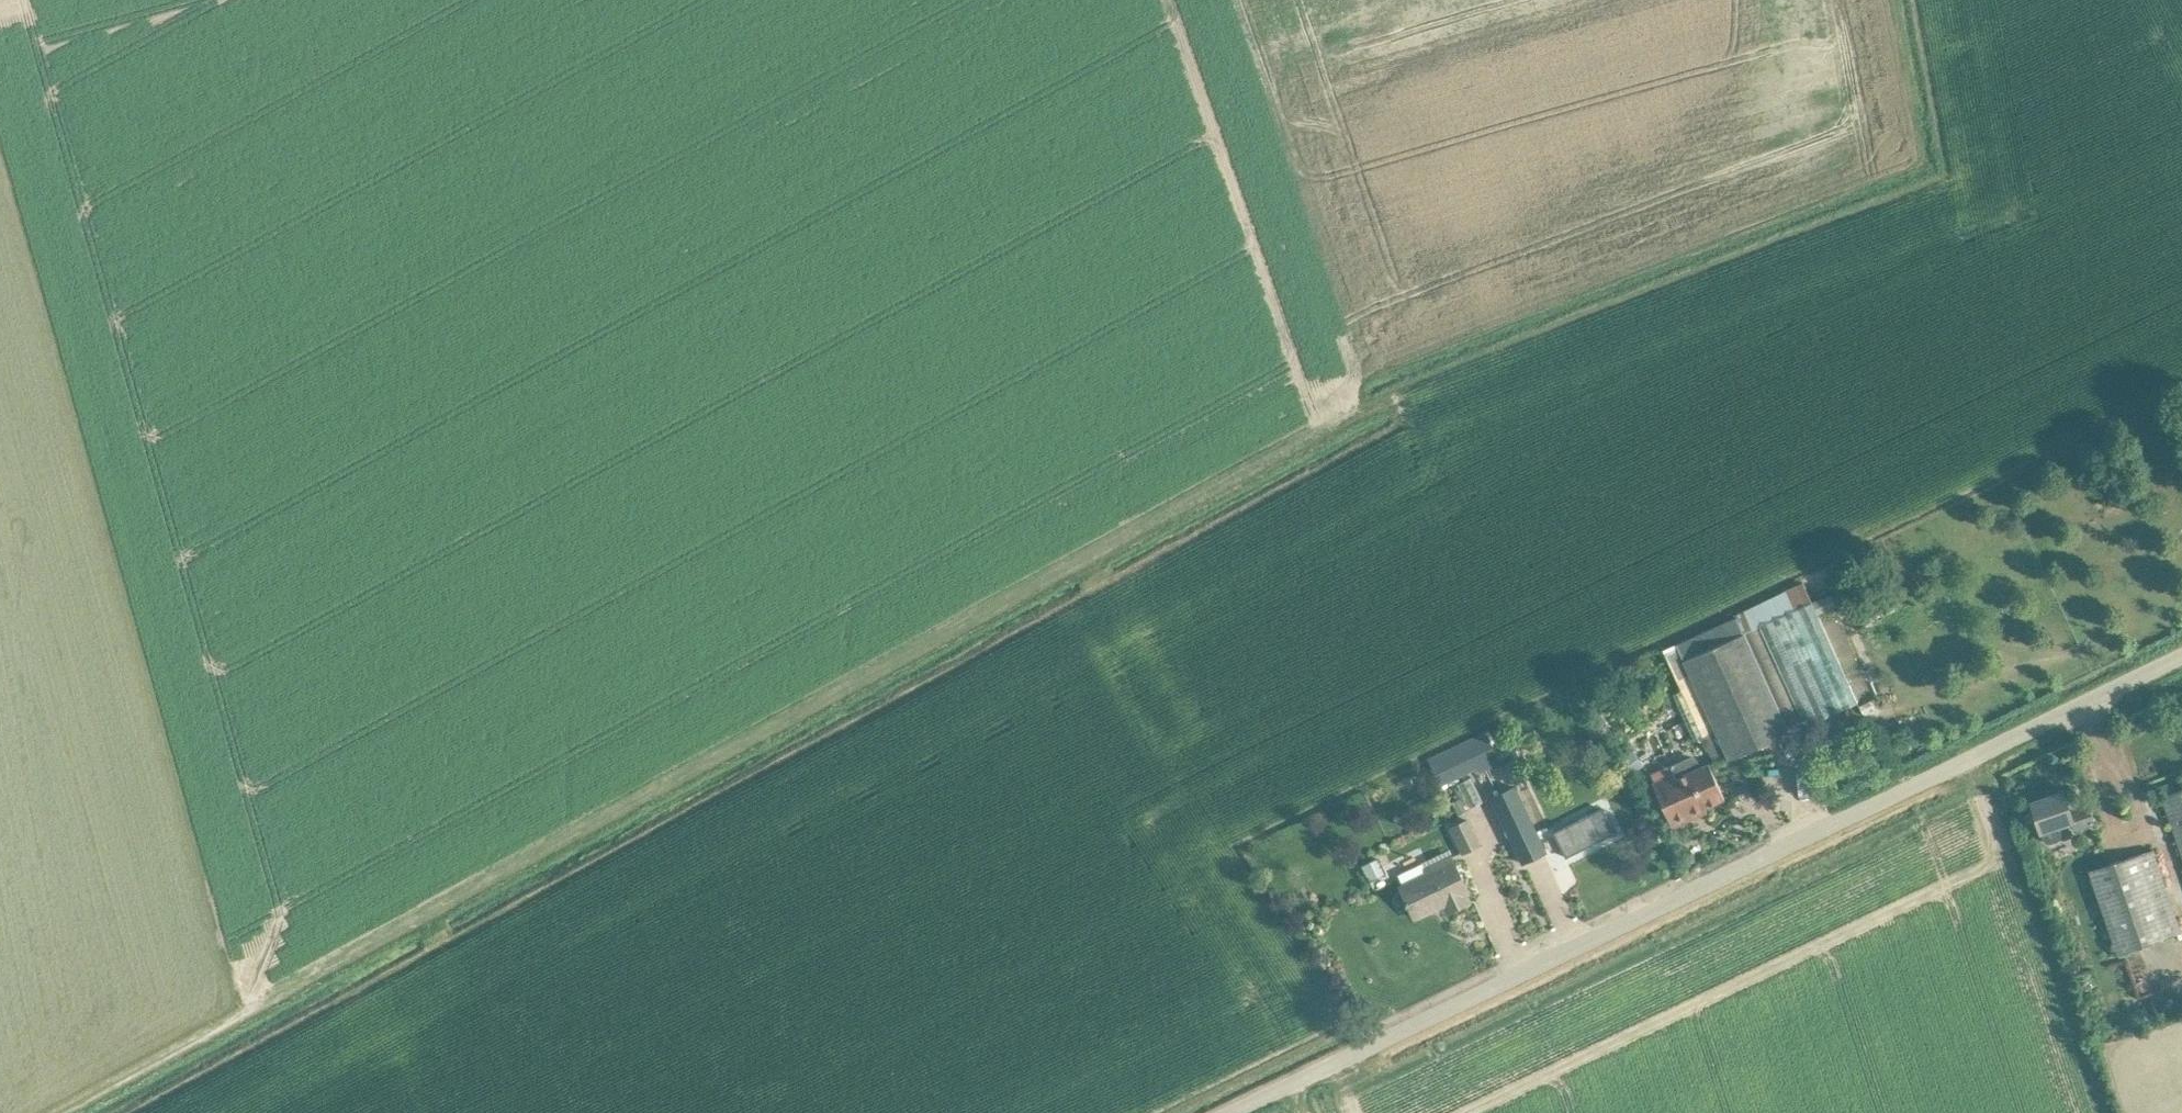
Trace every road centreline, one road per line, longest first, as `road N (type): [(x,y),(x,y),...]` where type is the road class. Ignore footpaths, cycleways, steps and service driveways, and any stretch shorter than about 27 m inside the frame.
road 1 (track): [(68,1112),(1362,413)]
road 2 (unclassified): [(1238,1112),(2181,661)]

